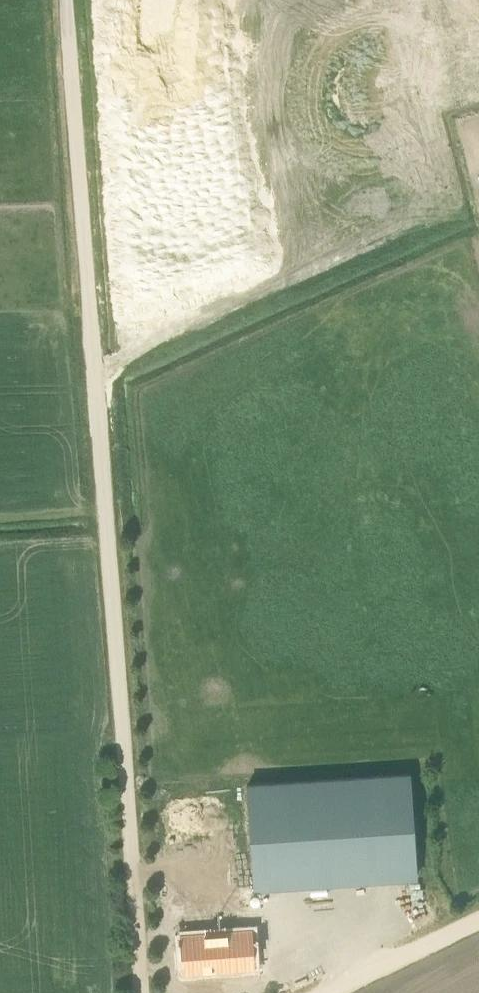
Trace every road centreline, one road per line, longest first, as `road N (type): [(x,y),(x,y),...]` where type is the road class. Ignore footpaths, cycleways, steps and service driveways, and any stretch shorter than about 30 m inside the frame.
road 1 (track): [(140,992),(92,331)]
road 2 (unclassified): [(92,331),(68,0)]
road 3 (track): [(478,922),(327,992)]

